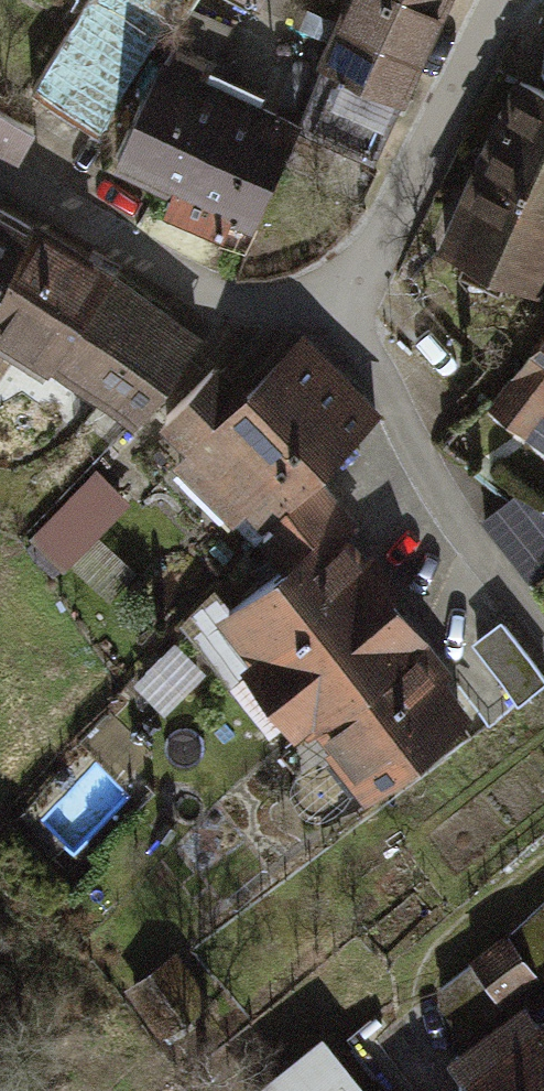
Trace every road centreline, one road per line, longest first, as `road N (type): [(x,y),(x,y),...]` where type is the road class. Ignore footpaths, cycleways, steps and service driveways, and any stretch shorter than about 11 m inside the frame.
road 1 (residential): [(347,298),(457,513),(543,628)]
road 2 (track): [(438,1083),(419,1036),(421,984),(445,947),(543,866)]

